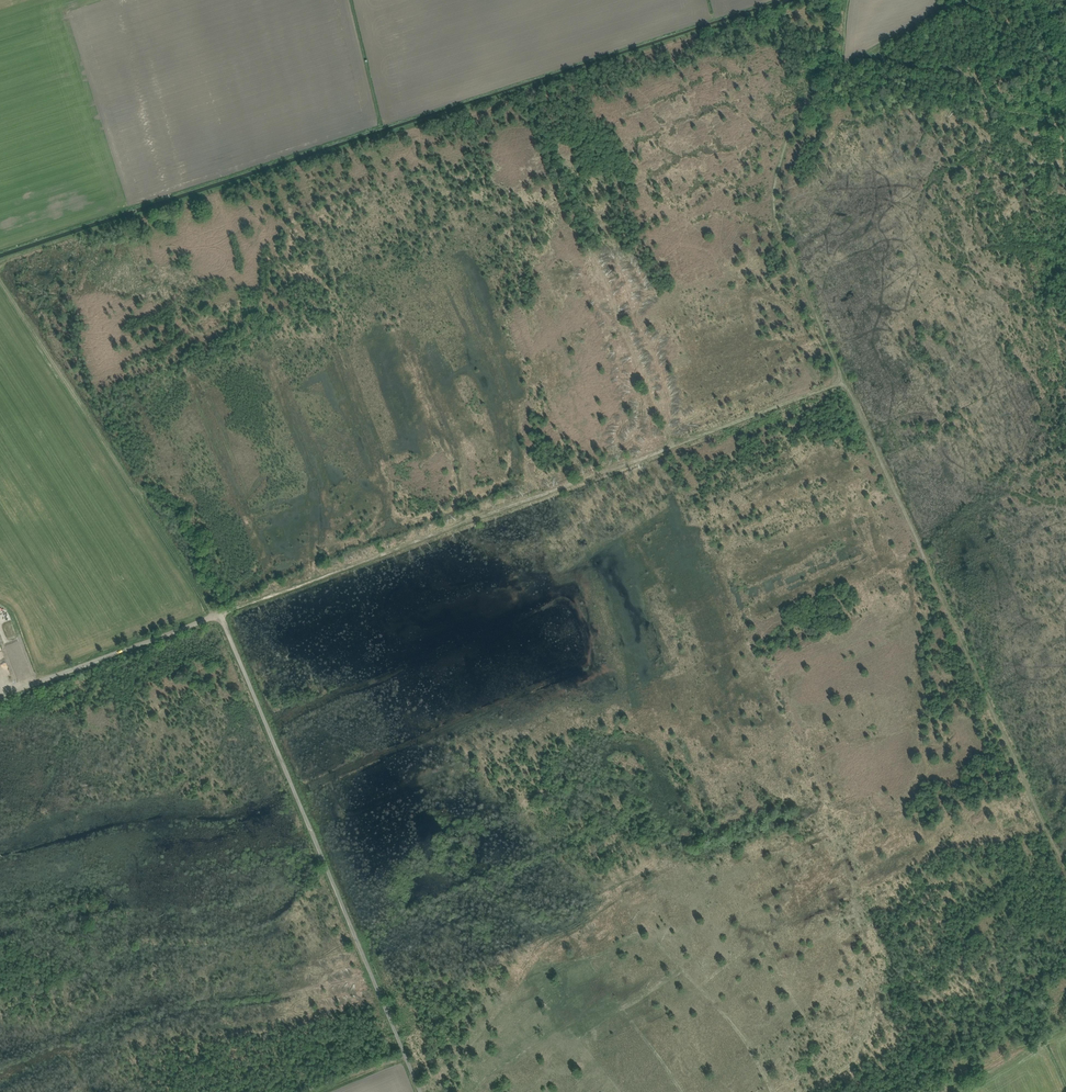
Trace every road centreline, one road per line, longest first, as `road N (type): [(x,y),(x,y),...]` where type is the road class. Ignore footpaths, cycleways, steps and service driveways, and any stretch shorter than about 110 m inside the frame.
road 1 (track): [(1065,871),(844,381),(220,616)]
road 2 (unclassified): [(421,1091),(220,616)]
road 3 (unclassified): [(0,699),(220,616)]

